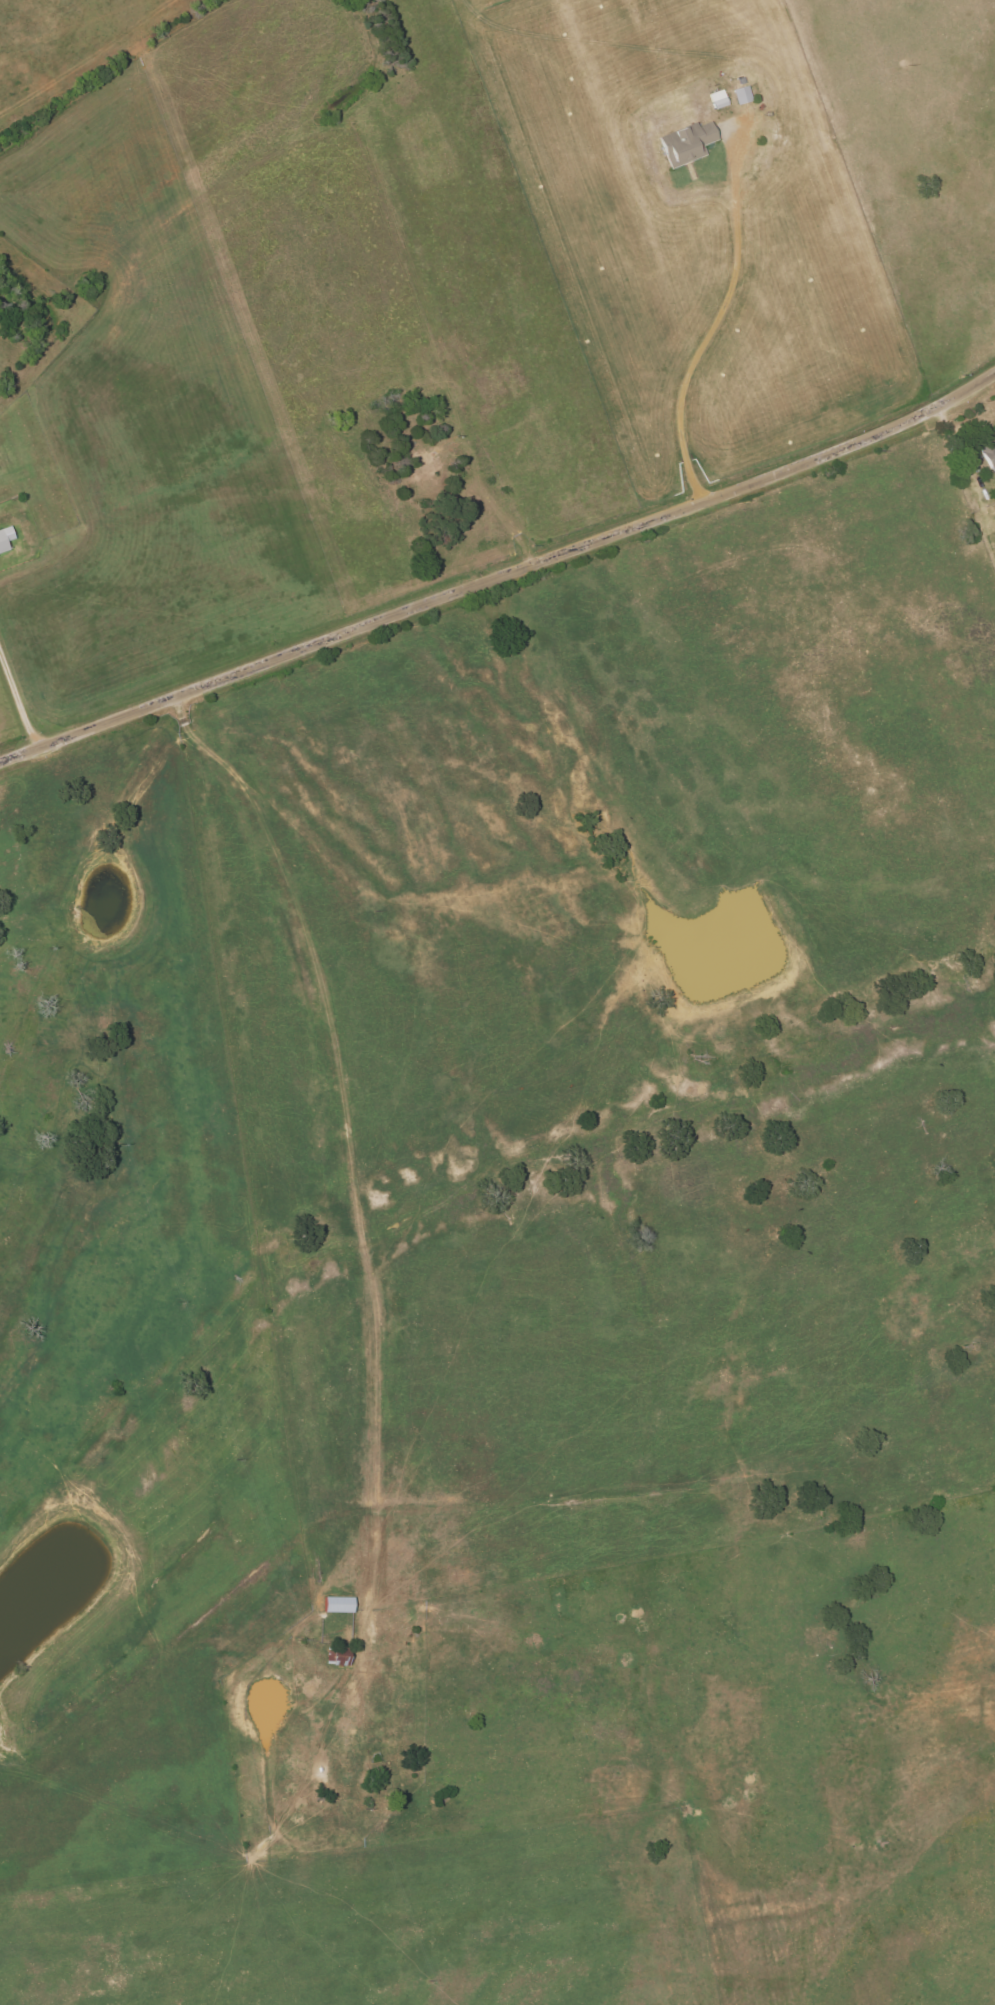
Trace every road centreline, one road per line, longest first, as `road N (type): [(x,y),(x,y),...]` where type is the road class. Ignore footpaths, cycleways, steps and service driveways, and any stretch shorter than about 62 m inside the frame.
road 1 (residential): [(294,1840),(370,1336),(366,1134),(248,782),(233,674)]
road 2 (residential): [(0,760),(828,459),(994,375)]

